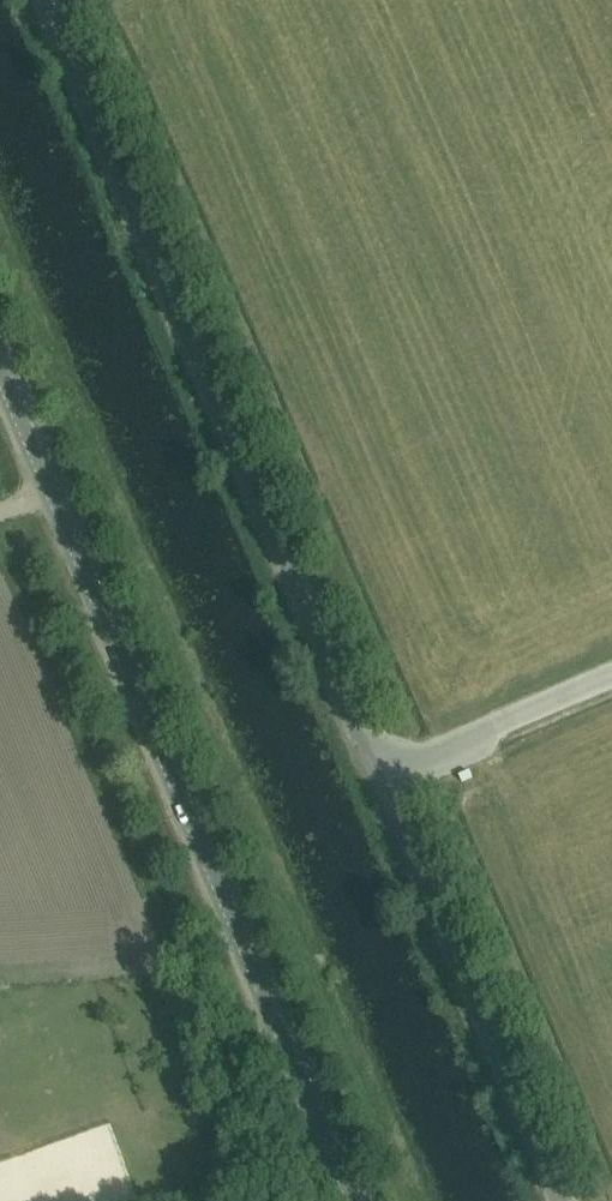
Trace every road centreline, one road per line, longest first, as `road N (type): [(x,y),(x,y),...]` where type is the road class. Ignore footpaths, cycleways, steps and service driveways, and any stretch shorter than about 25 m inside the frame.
road 1 (unclassified): [(560,1200),(44,0)]
road 2 (tertiary): [(357,1200),(0,361)]

